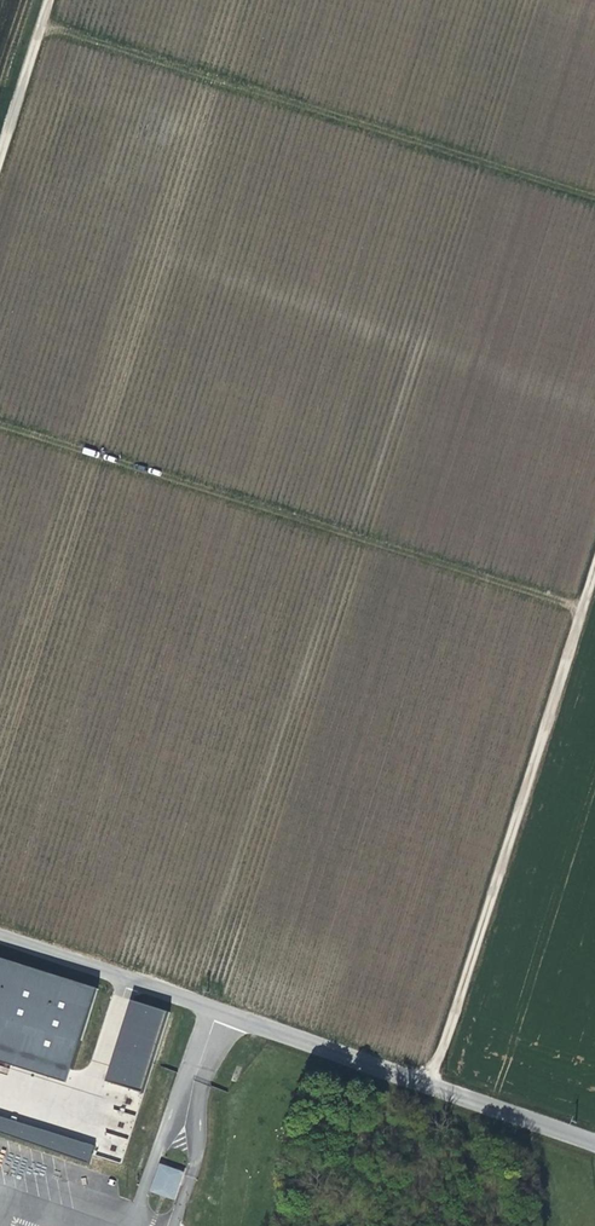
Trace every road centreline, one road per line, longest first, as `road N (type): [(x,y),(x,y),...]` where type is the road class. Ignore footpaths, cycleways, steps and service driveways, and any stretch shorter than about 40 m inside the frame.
road 1 (unclassified): [(0,937),(594,1142)]
road 2 (track): [(428,1090),(594,562)]
road 3 (track): [(0,147),(46,0)]

